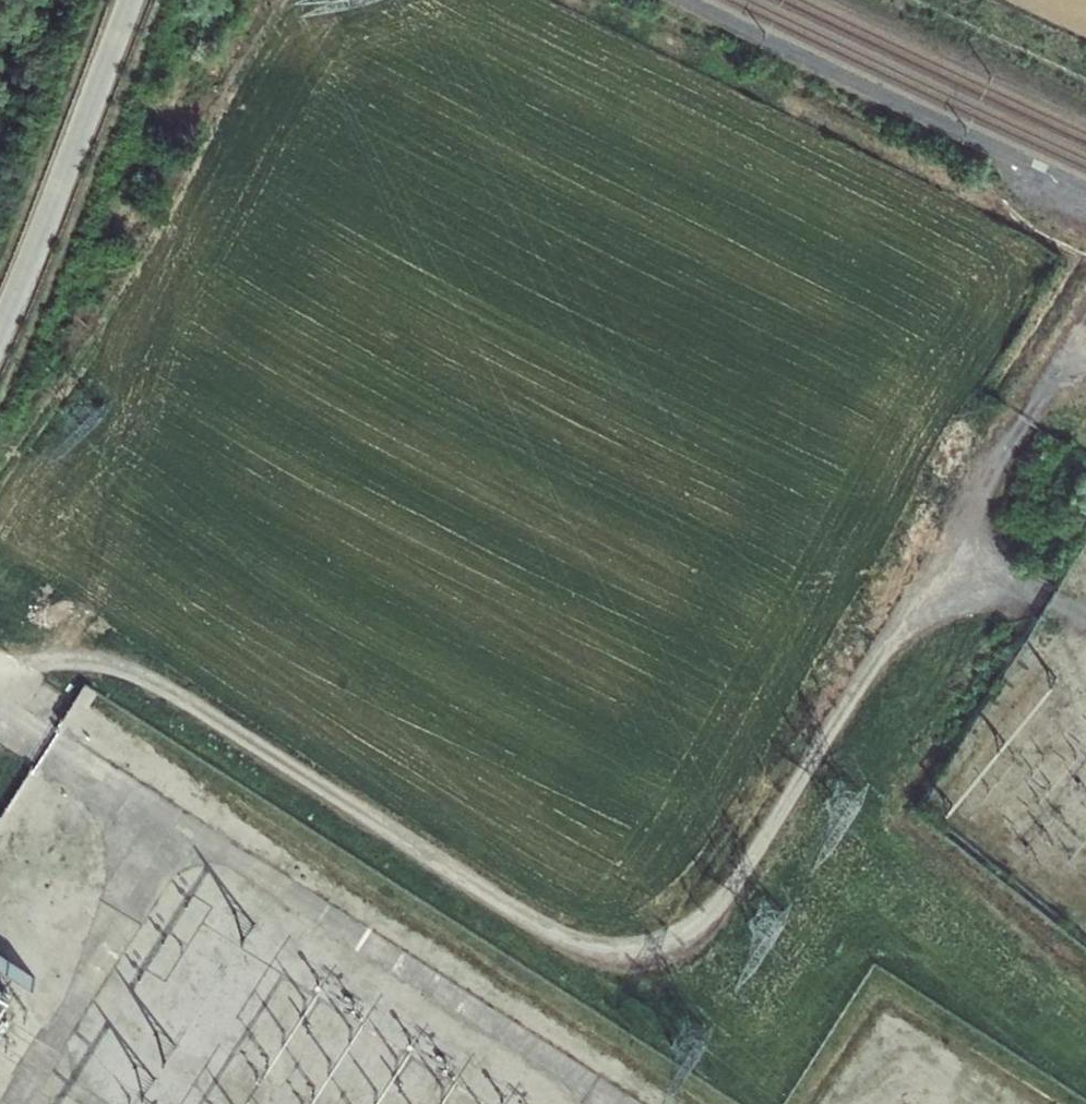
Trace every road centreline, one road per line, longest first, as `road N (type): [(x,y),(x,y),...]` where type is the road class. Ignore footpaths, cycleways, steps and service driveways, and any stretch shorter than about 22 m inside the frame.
road 1 (unclassified): [(130,0),(0,336)]

